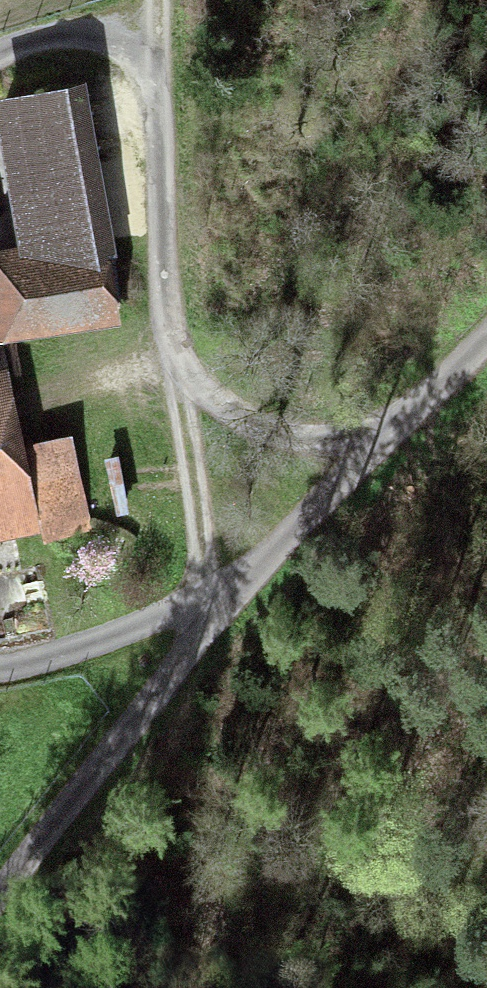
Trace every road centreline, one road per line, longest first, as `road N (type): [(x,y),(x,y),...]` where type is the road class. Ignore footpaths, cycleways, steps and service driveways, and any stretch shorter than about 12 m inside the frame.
road 1 (track): [(151,0),(170,364),(213,632),(0,661)]
road 2 (track): [(0,943),(213,632),(486,332)]
road 3 (track): [(170,364),(244,419),(312,439),(395,433)]
road 4 (track): [(150,40),(81,34),(0,56)]

